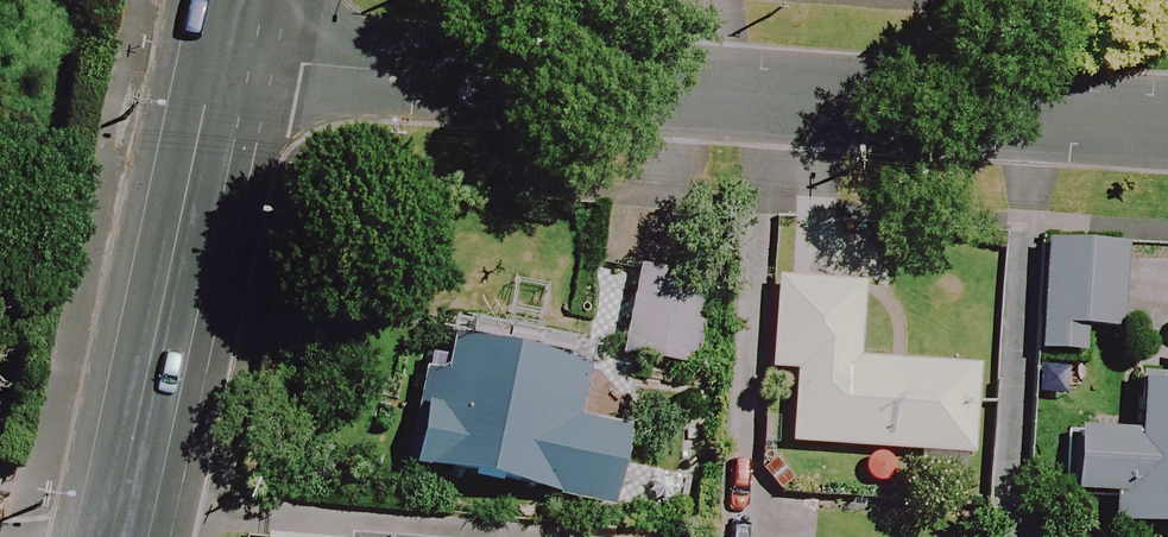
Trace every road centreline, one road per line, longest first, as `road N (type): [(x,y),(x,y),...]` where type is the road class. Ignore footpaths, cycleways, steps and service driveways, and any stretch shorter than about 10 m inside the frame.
road 1 (residential): [(215,57),(1167,124)]
road 2 (tertiary): [(113,536),(215,57)]

